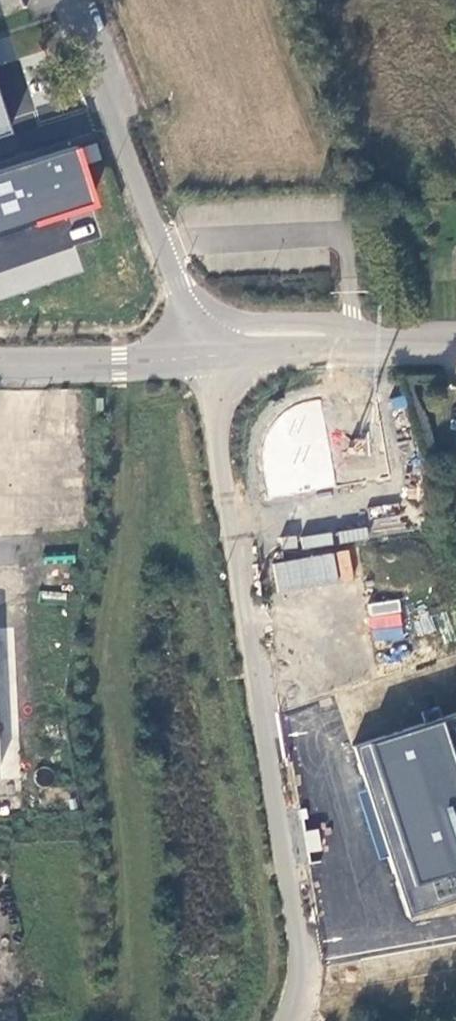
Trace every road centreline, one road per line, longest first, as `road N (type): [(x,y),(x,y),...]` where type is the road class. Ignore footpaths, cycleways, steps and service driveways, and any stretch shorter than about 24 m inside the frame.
road 1 (unclassified): [(284,1020),(299,945),(212,411),(218,352)]
road 2 (unclassified): [(68,0),(178,276),(192,353)]
road 3 (unclassified): [(218,352),(455,349)]
road 4 (unclassified): [(0,362),(192,353)]

